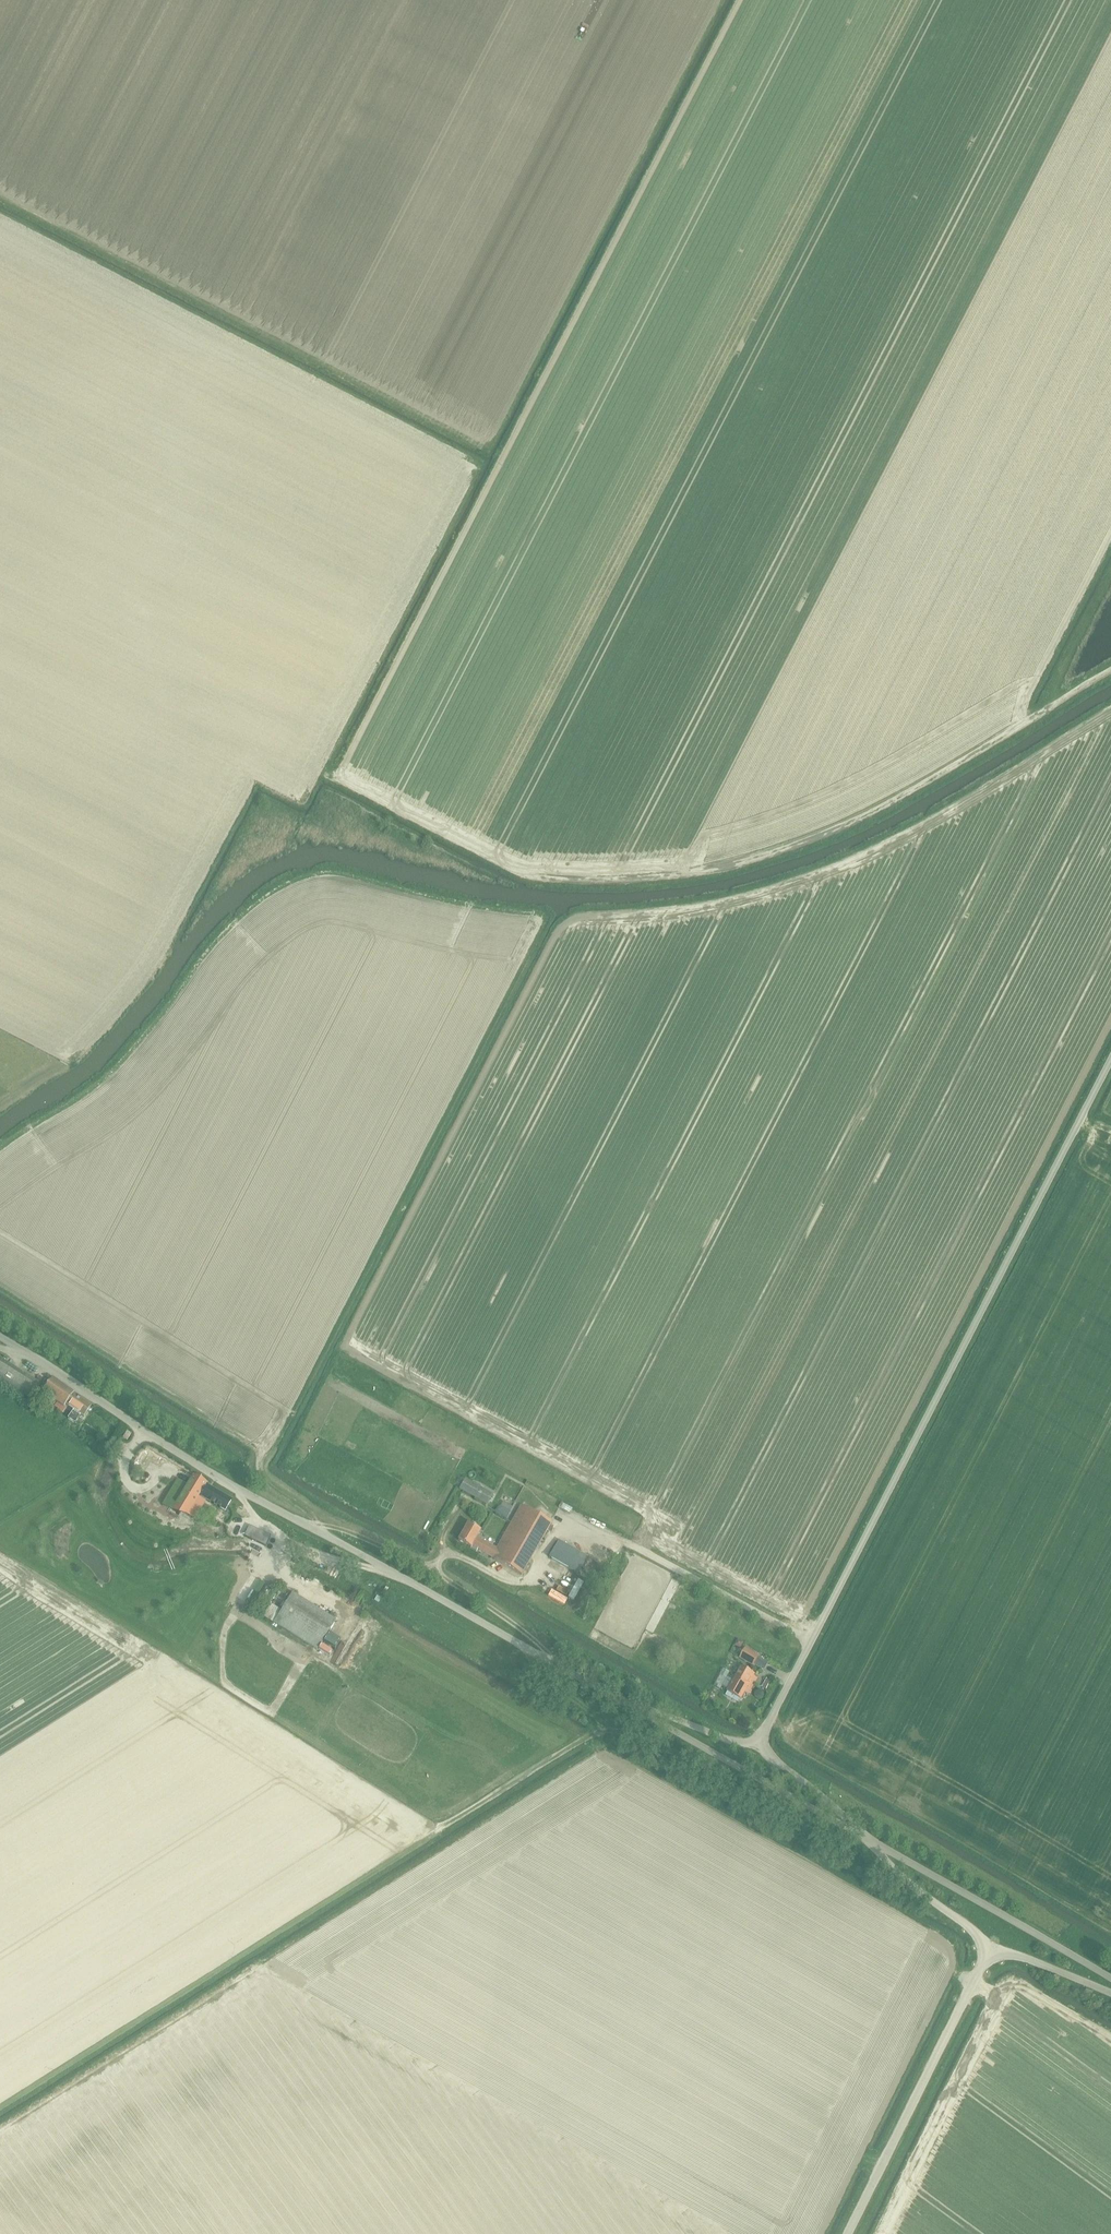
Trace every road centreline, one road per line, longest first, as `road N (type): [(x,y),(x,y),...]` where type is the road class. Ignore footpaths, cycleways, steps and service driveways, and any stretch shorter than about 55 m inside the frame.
road 1 (unclassified): [(757,1744),(1110,1060)]
road 2 (unclassified): [(634,1708),(216,1476),(0,1337)]
road 3 (track): [(553,879),(658,878),(791,847),(875,810),(1110,670)]
road 4 (unclassified): [(848,2233),(990,1947)]
road 5 (unclassified): [(867,1838),(1110,1979)]
road 6 (unclassified): [(634,1708),(867,1838)]
road 7 (track): [(638,1548),(643,1537),(797,1620),(811,1640)]
road 8 (unclassified): [(990,1947),(867,1838)]
road 9 (unclassified): [(757,1744),(867,1838)]
road 10 (unclassified): [(990,1947),(1110,1994)]
road 11 (unclassified): [(634,1708),(757,1744)]

